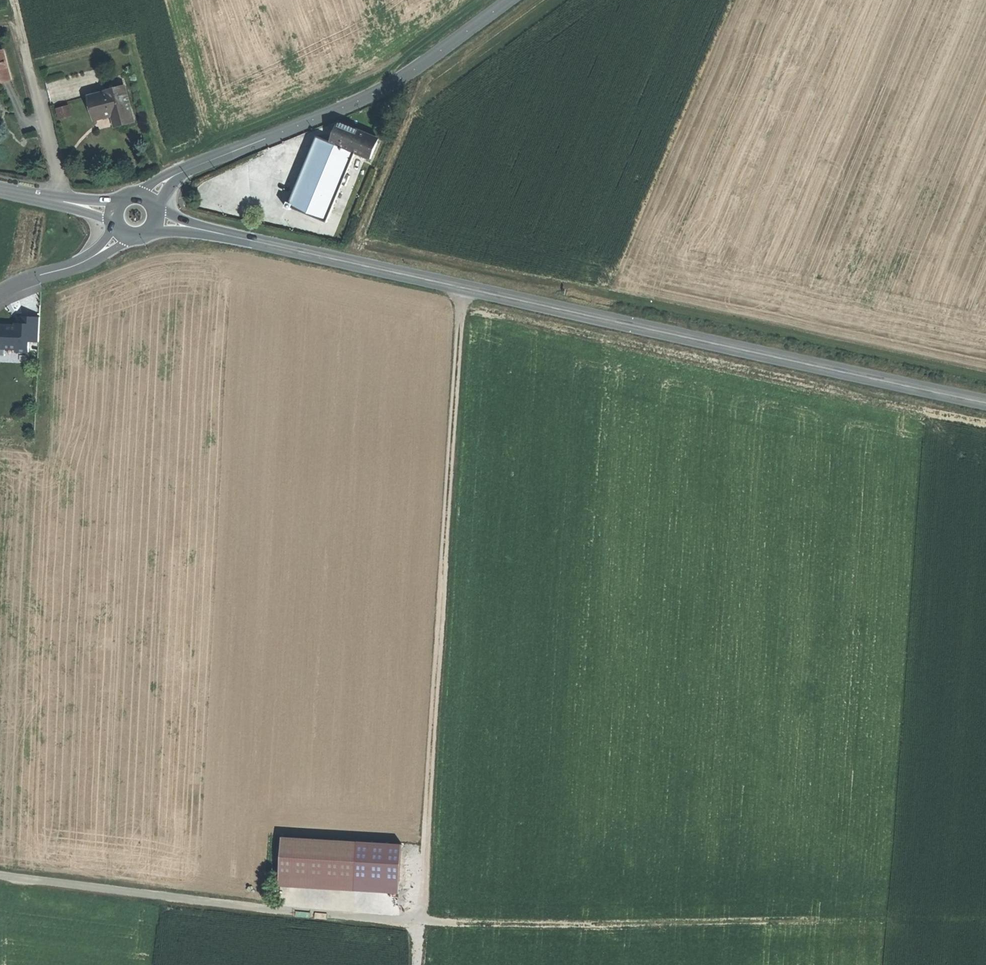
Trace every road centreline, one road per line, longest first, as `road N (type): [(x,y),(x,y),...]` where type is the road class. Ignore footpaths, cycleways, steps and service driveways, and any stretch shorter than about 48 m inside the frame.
road 1 (secondary): [(985,399),(238,237)]
road 2 (track): [(465,288),(419,920)]
road 3 (tertiary): [(216,158),(374,93),(510,0)]

